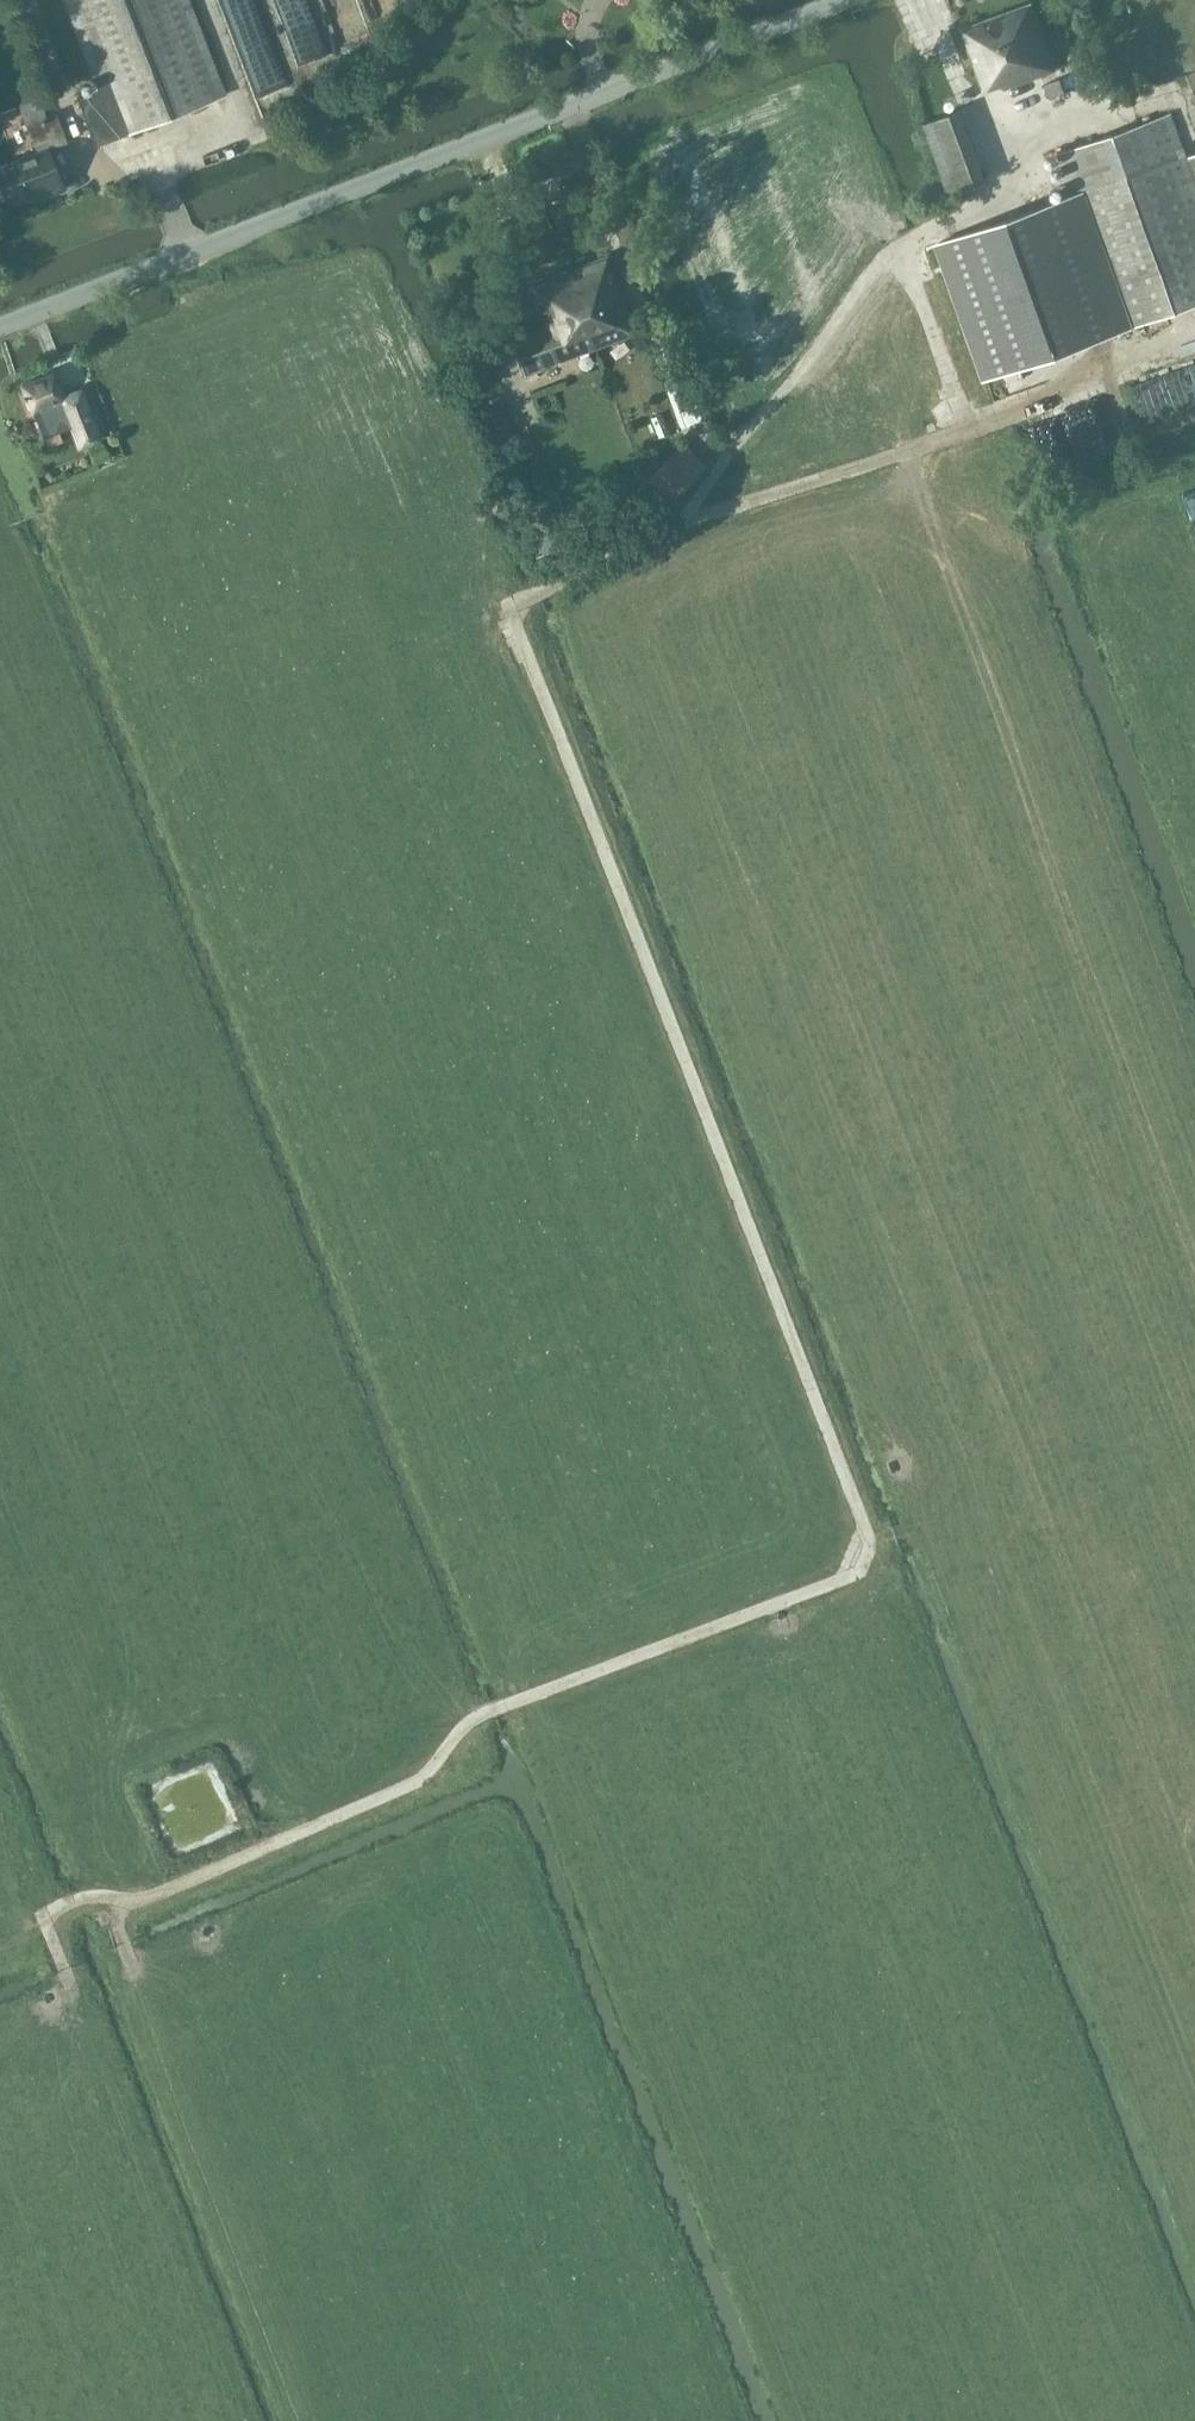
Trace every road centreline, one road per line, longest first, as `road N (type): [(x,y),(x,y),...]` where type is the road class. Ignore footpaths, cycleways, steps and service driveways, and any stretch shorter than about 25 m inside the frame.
road 1 (track): [(511,610),(865,1520),(865,1547),(850,1575),(830,1585),(470,1724),(416,1784),(144,1901),(66,1905),(47,1921),(71,1985)]
road 2 (tertiary): [(0,328),(843,0)]
road 3 (track): [(925,0),(1006,202),(916,238),(872,273),(800,376),(729,451),(688,522)]
road 4 (track): [(1128,366),(672,528),(511,610)]
road 5 (track): [(206,0),(243,106),(155,163)]
road 6 (track): [(969,429),(901,248)]
road 7 (track): [(379,495),(511,610)]
road 8 (track): [(251,374),(191,256)]

